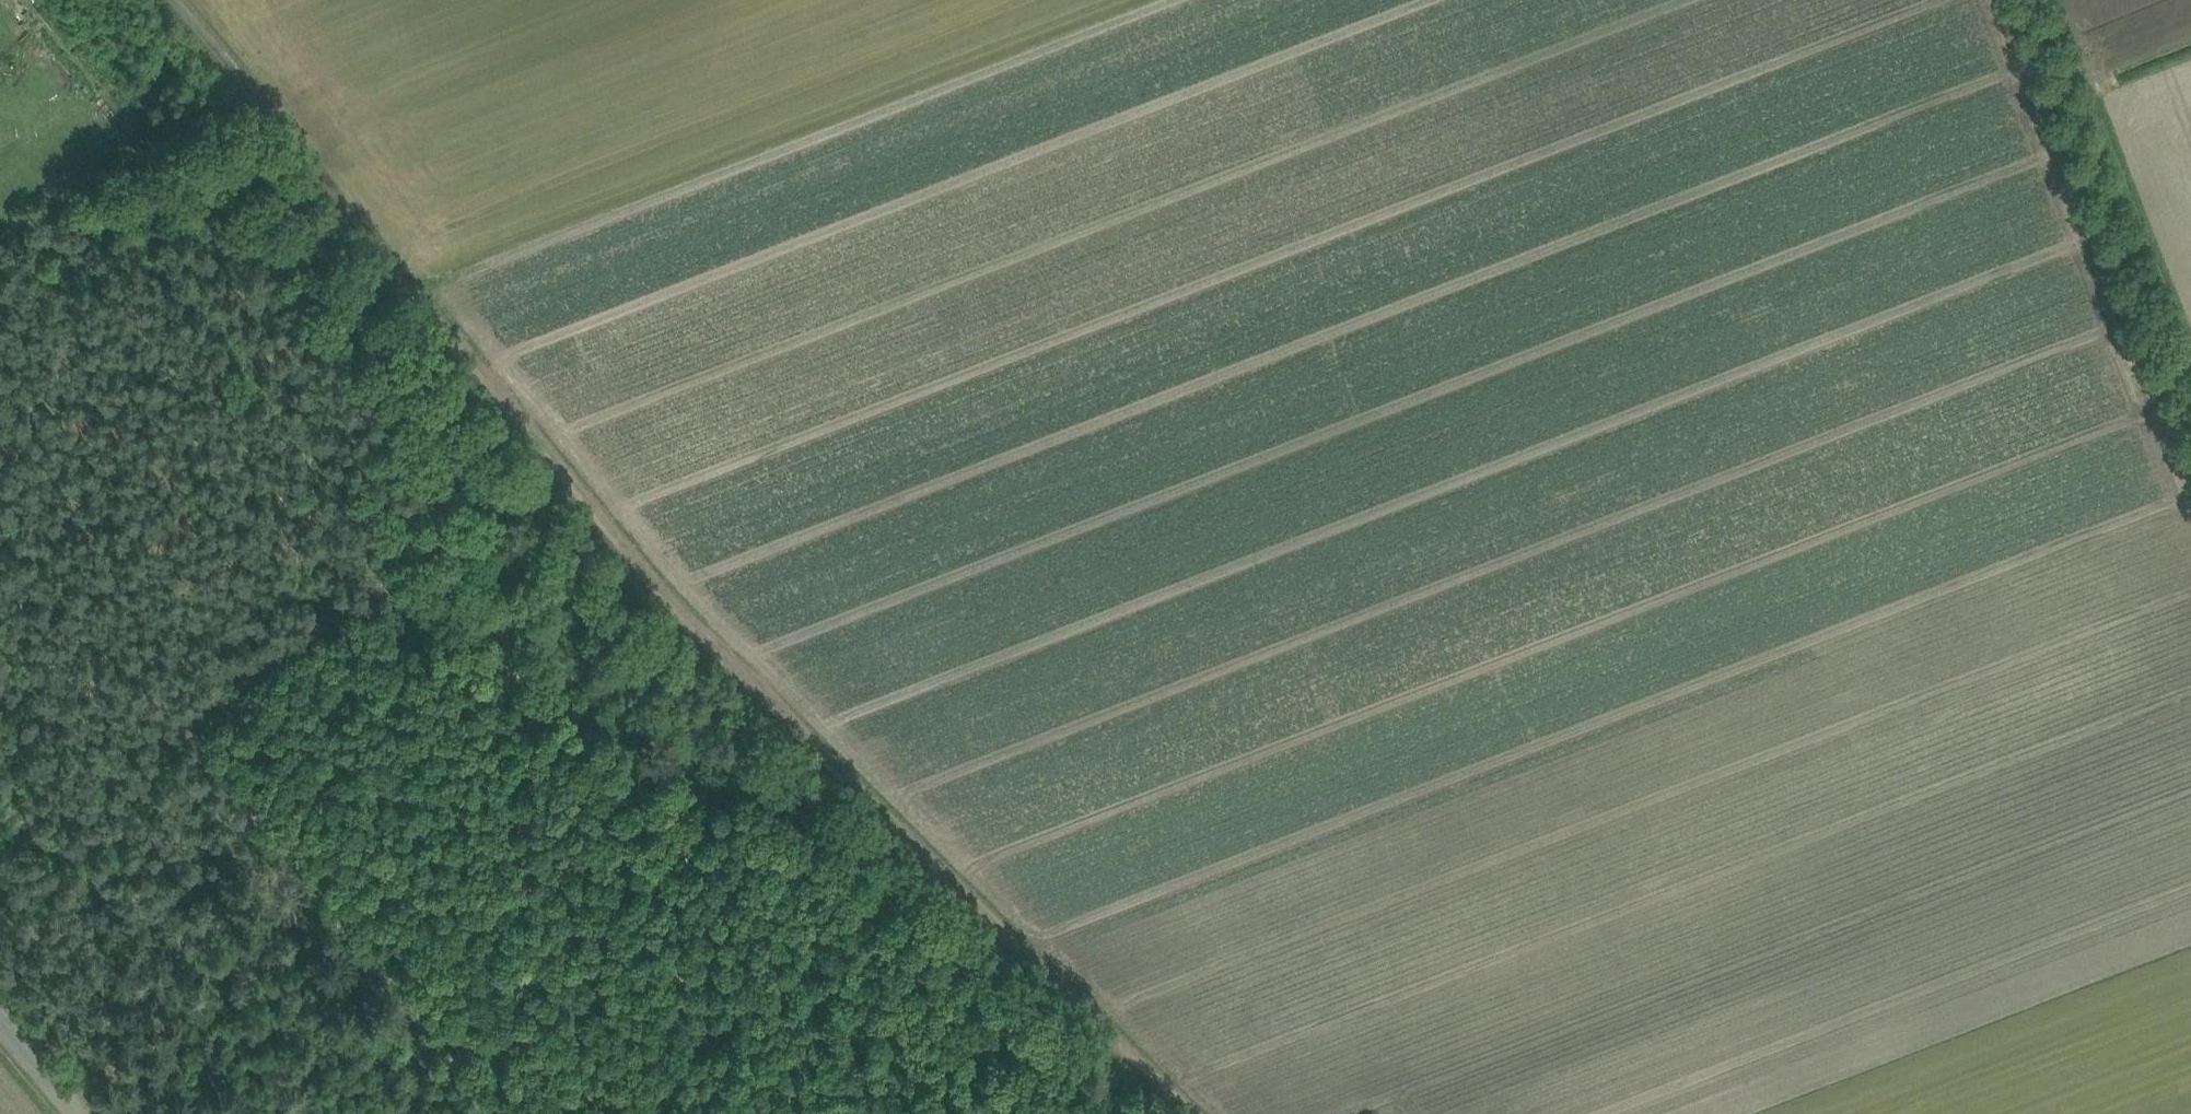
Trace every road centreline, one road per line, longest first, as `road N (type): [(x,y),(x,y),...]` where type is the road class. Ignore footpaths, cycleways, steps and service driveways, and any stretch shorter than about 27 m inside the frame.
road 1 (track): [(1184,1113),(659,597),(170,0)]

